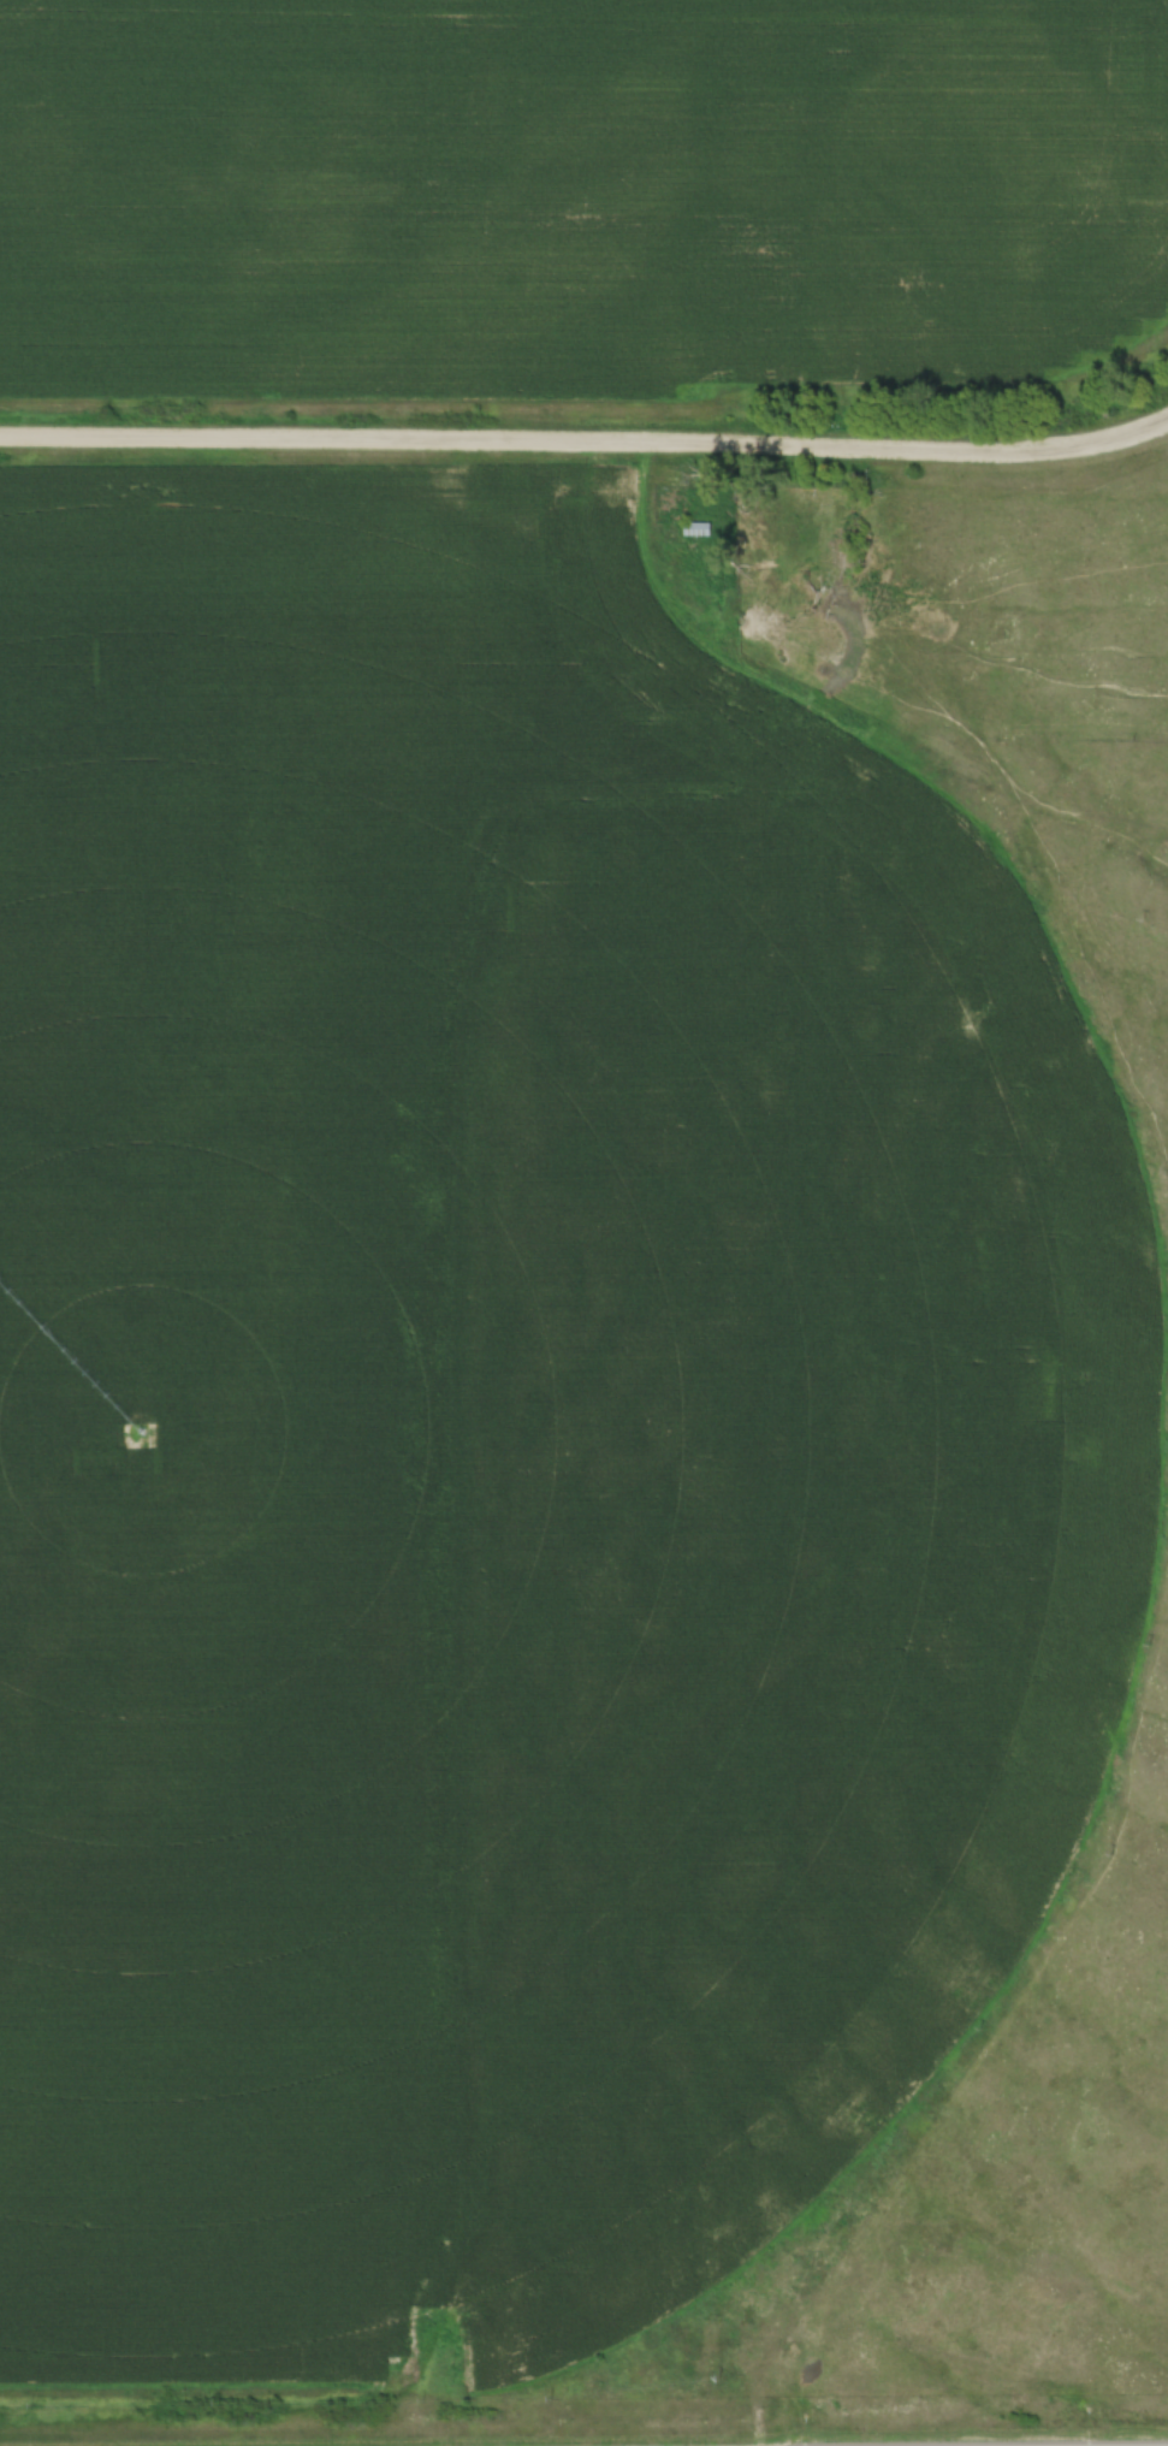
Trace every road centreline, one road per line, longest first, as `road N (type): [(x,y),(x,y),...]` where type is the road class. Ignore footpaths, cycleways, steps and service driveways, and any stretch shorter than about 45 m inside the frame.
road 1 (residential): [(0,435),(973,446),(1069,444),(1167,419)]

